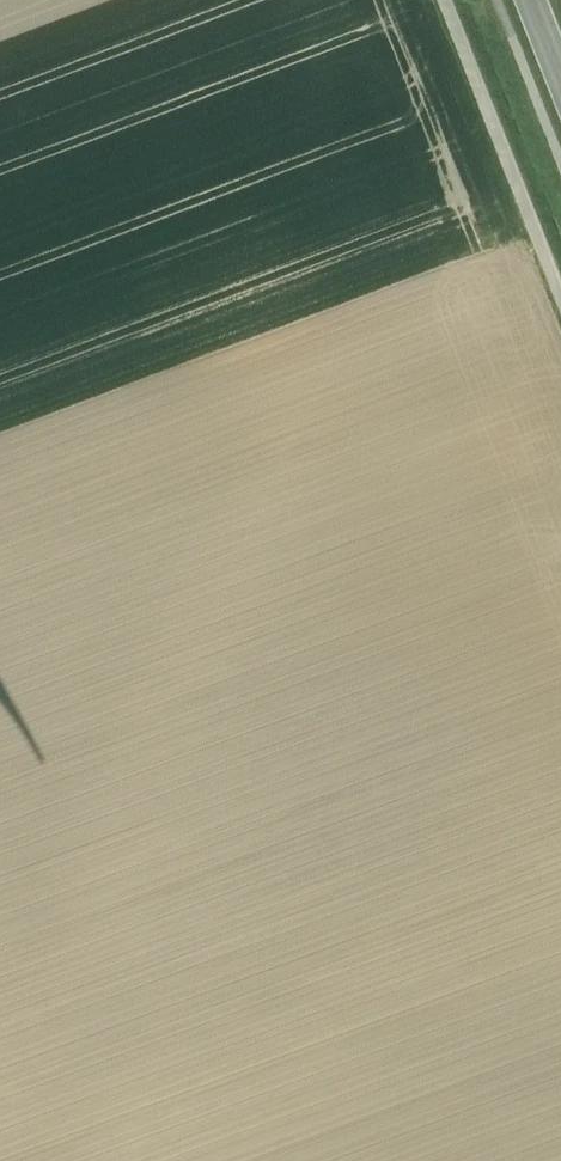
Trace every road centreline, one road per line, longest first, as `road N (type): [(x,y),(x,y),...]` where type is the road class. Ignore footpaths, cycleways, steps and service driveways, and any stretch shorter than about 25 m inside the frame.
road 1 (track): [(560,298),(445,0)]

